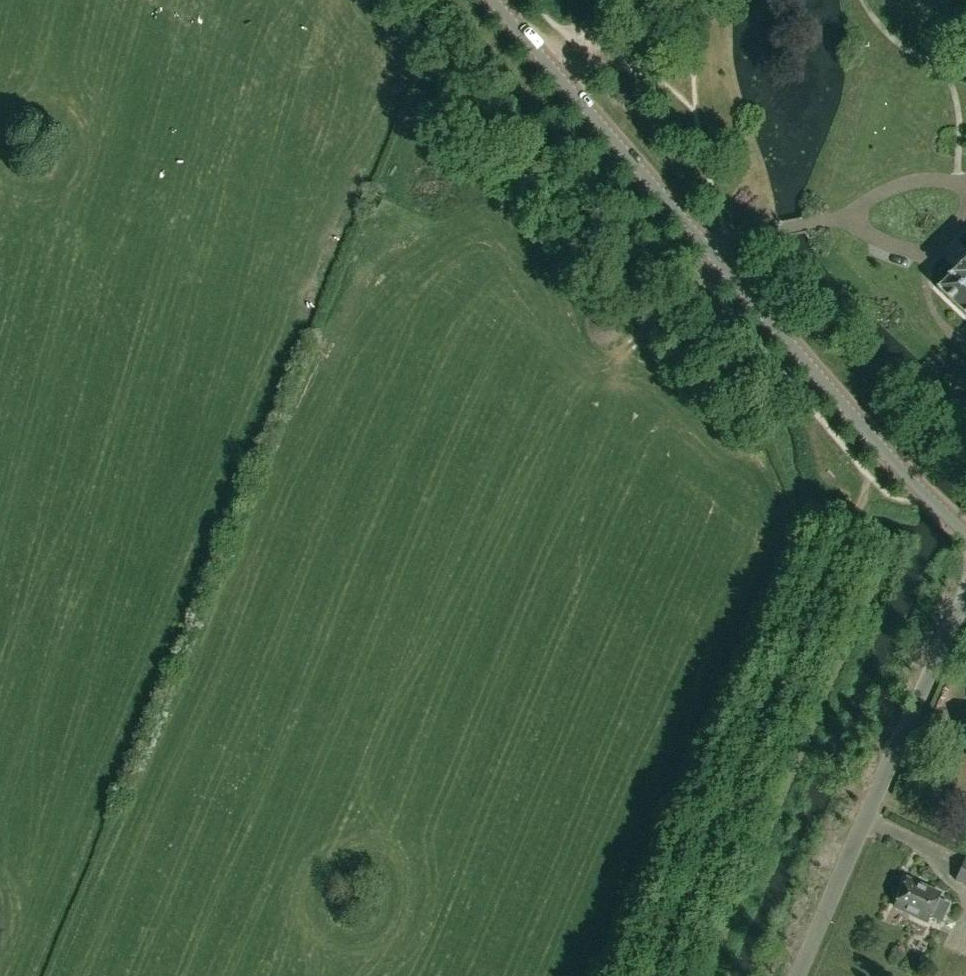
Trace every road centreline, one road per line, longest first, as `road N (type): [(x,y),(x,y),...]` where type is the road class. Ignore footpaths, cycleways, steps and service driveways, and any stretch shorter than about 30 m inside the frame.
road 1 (tertiary): [(965,528),(859,428),(491,0)]
road 2 (track): [(652,975),(873,482)]
road 3 (unclassified): [(791,975),(965,560)]

